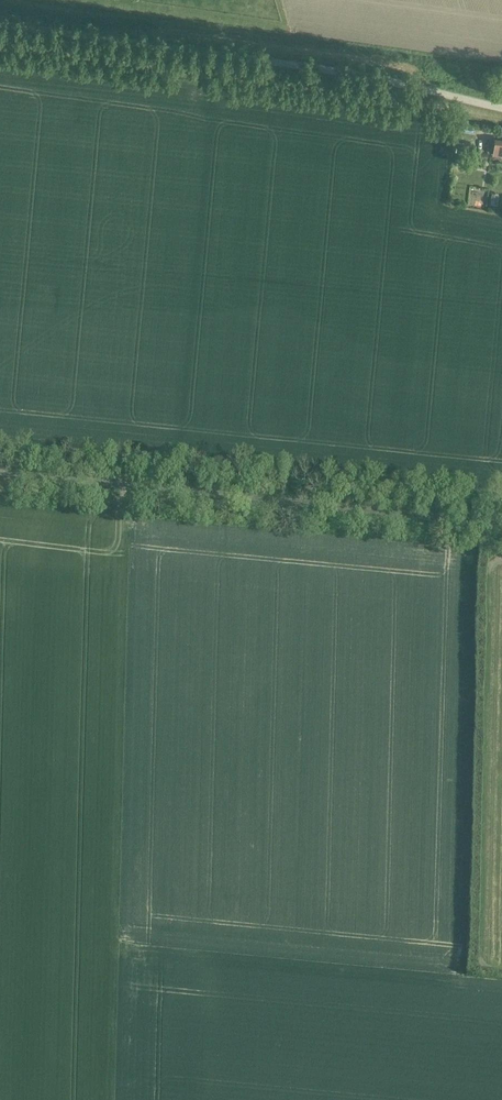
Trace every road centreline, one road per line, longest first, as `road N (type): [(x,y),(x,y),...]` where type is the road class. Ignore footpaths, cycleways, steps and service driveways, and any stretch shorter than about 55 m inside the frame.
road 1 (unclassified): [(501,108),(358,75),(0,24)]
road 2 (track): [(0,471),(501,520)]

